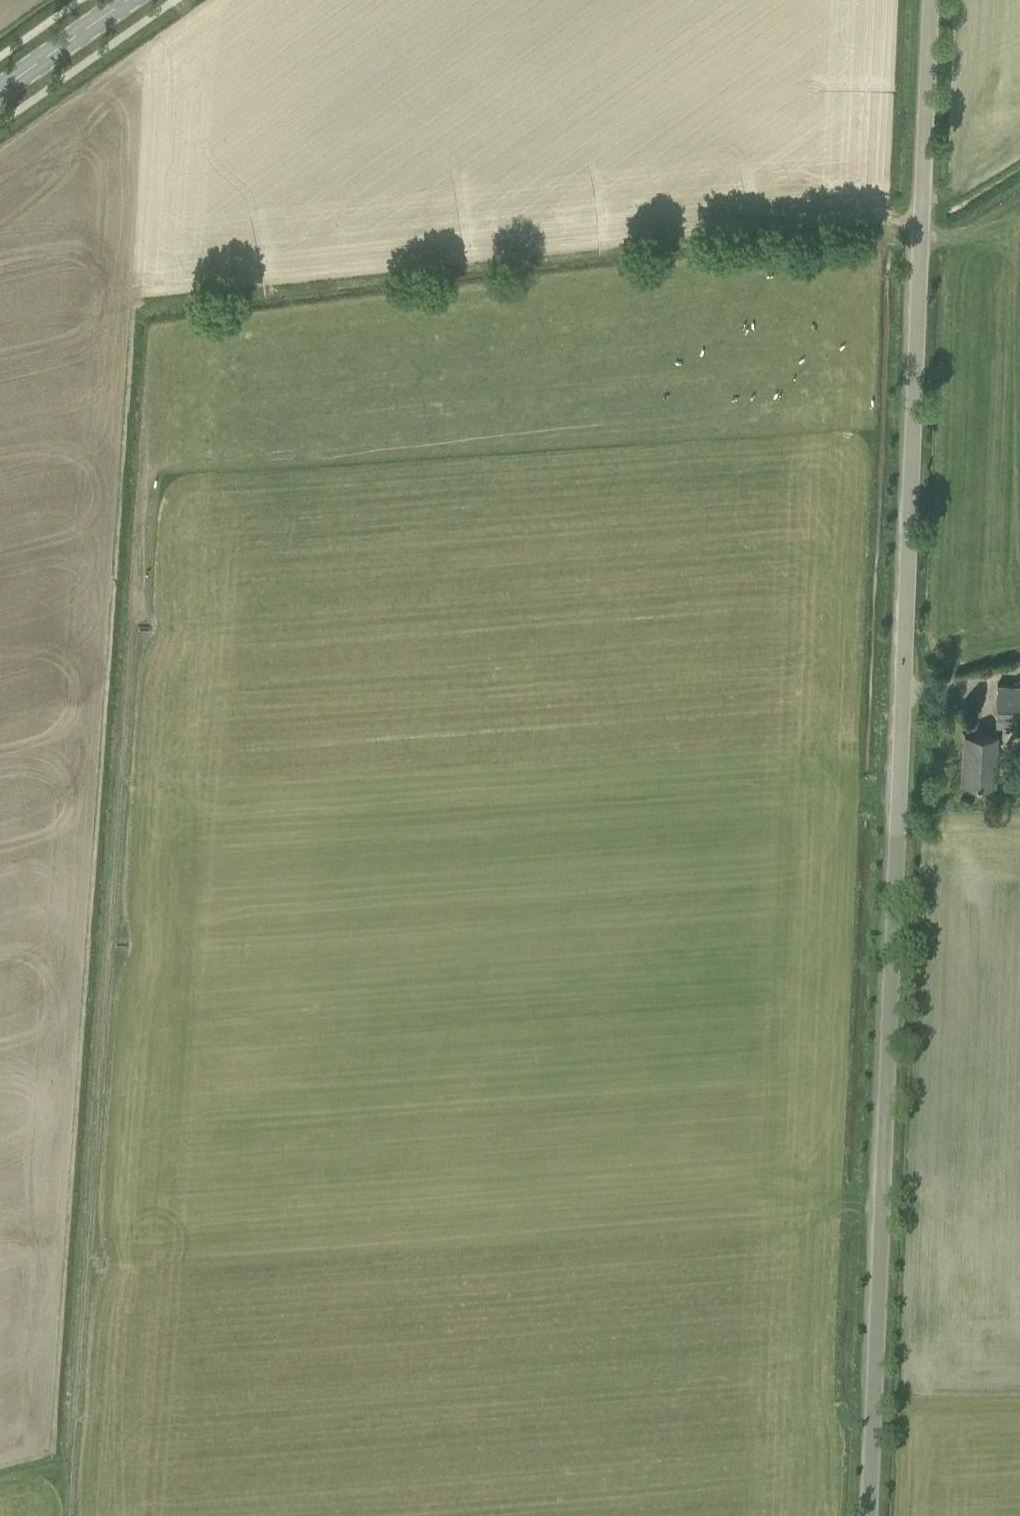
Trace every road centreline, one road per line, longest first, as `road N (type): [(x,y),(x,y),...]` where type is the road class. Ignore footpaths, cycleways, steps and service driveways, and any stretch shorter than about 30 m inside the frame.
road 1 (unclassified): [(879,1515),(937,0)]
road 2 (tertiary): [(0,90),(128,0)]

